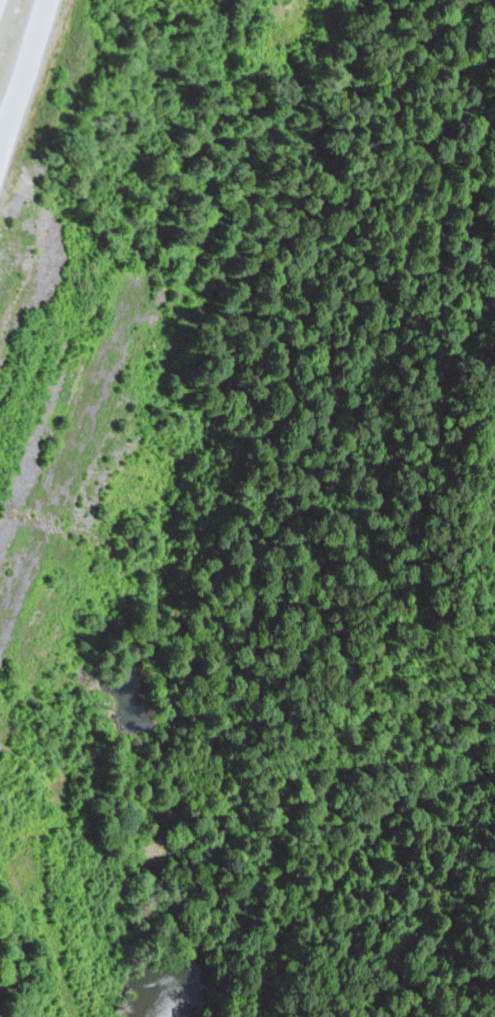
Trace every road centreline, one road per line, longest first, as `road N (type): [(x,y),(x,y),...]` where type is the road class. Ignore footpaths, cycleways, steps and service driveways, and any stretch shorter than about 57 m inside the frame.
road 1 (trunk): [(0,122),(41,0)]

